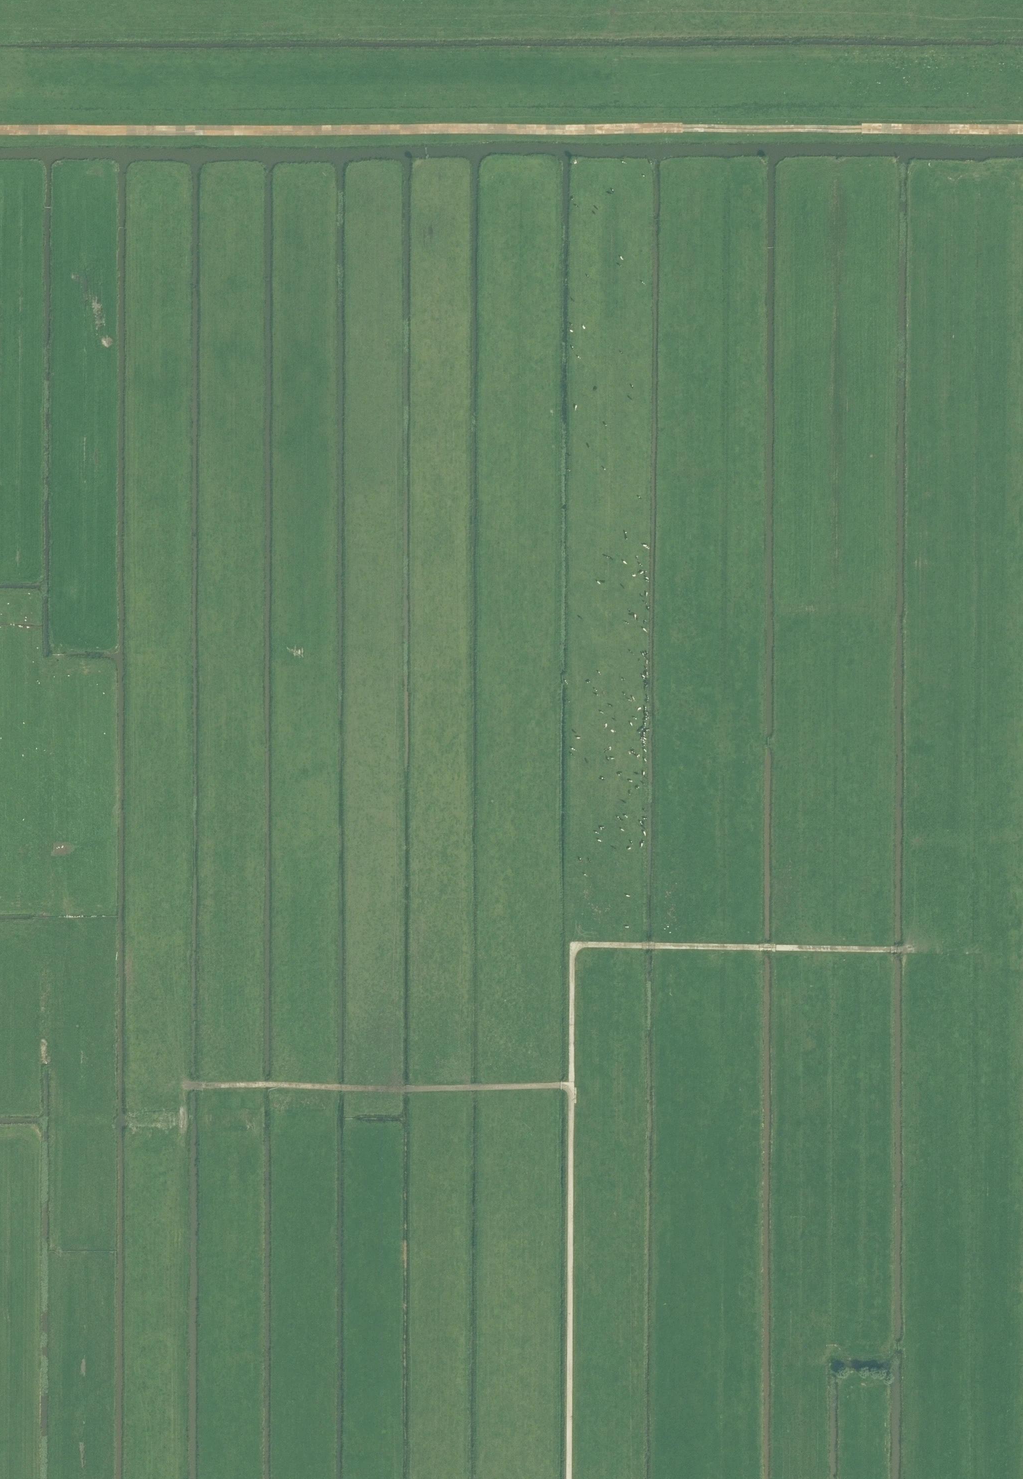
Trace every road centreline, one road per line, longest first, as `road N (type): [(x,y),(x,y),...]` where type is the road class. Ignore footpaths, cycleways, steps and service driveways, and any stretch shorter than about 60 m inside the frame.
road 1 (track): [(570,1478),(574,947),(907,950)]
road 2 (track): [(572,1087),(204,1087)]

